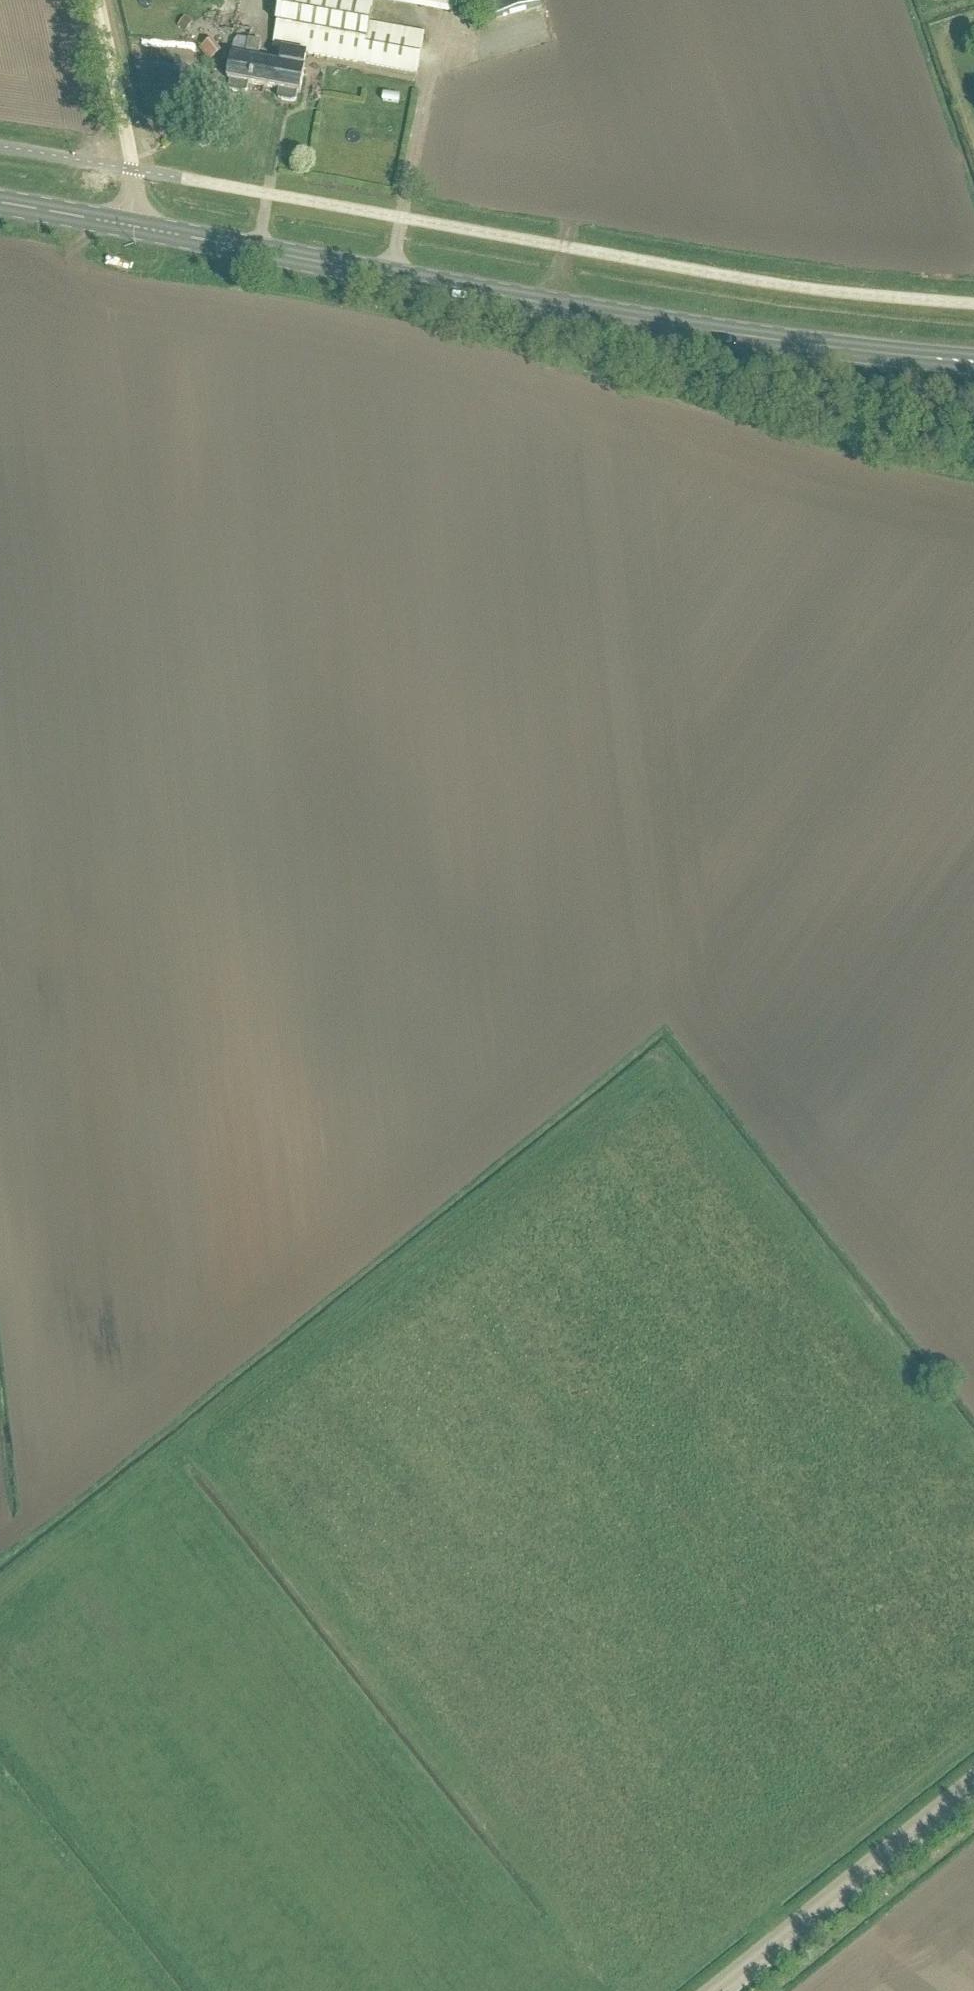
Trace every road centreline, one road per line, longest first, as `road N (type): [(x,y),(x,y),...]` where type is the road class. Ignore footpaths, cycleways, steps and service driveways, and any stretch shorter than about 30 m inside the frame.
road 1 (primary): [(122,226),(702,334),(973,363)]
road 2 (unclassified): [(716,1990),(973,1782)]
road 3 (unclassified): [(122,226),(133,171),(99,0)]
road 4 (primary): [(0,207),(122,226)]

